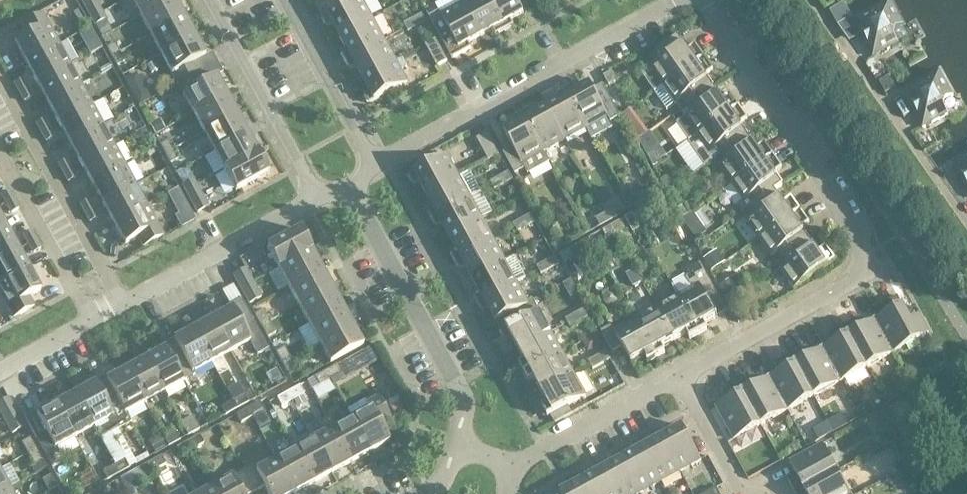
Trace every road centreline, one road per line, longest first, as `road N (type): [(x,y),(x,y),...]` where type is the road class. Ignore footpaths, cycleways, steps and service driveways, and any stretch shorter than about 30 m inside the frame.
road 1 (residential): [(512,472),(539,447),(851,283),(861,267),(859,236),(823,171),(704,0)]
road 2 (residential): [(372,165),(677,0)]
road 3 (residential): [(460,445),(464,399),(349,192)]
road 4 (unclassified): [(811,0),(966,219)]
road 5 (residential): [(118,304),(0,90)]
road 6 (residential): [(204,0),(310,198)]
road 7 (residential): [(118,304),(310,198)]
road 8 (residential): [(372,165),(284,0)]
road 9 (residential): [(0,163),(90,319)]

